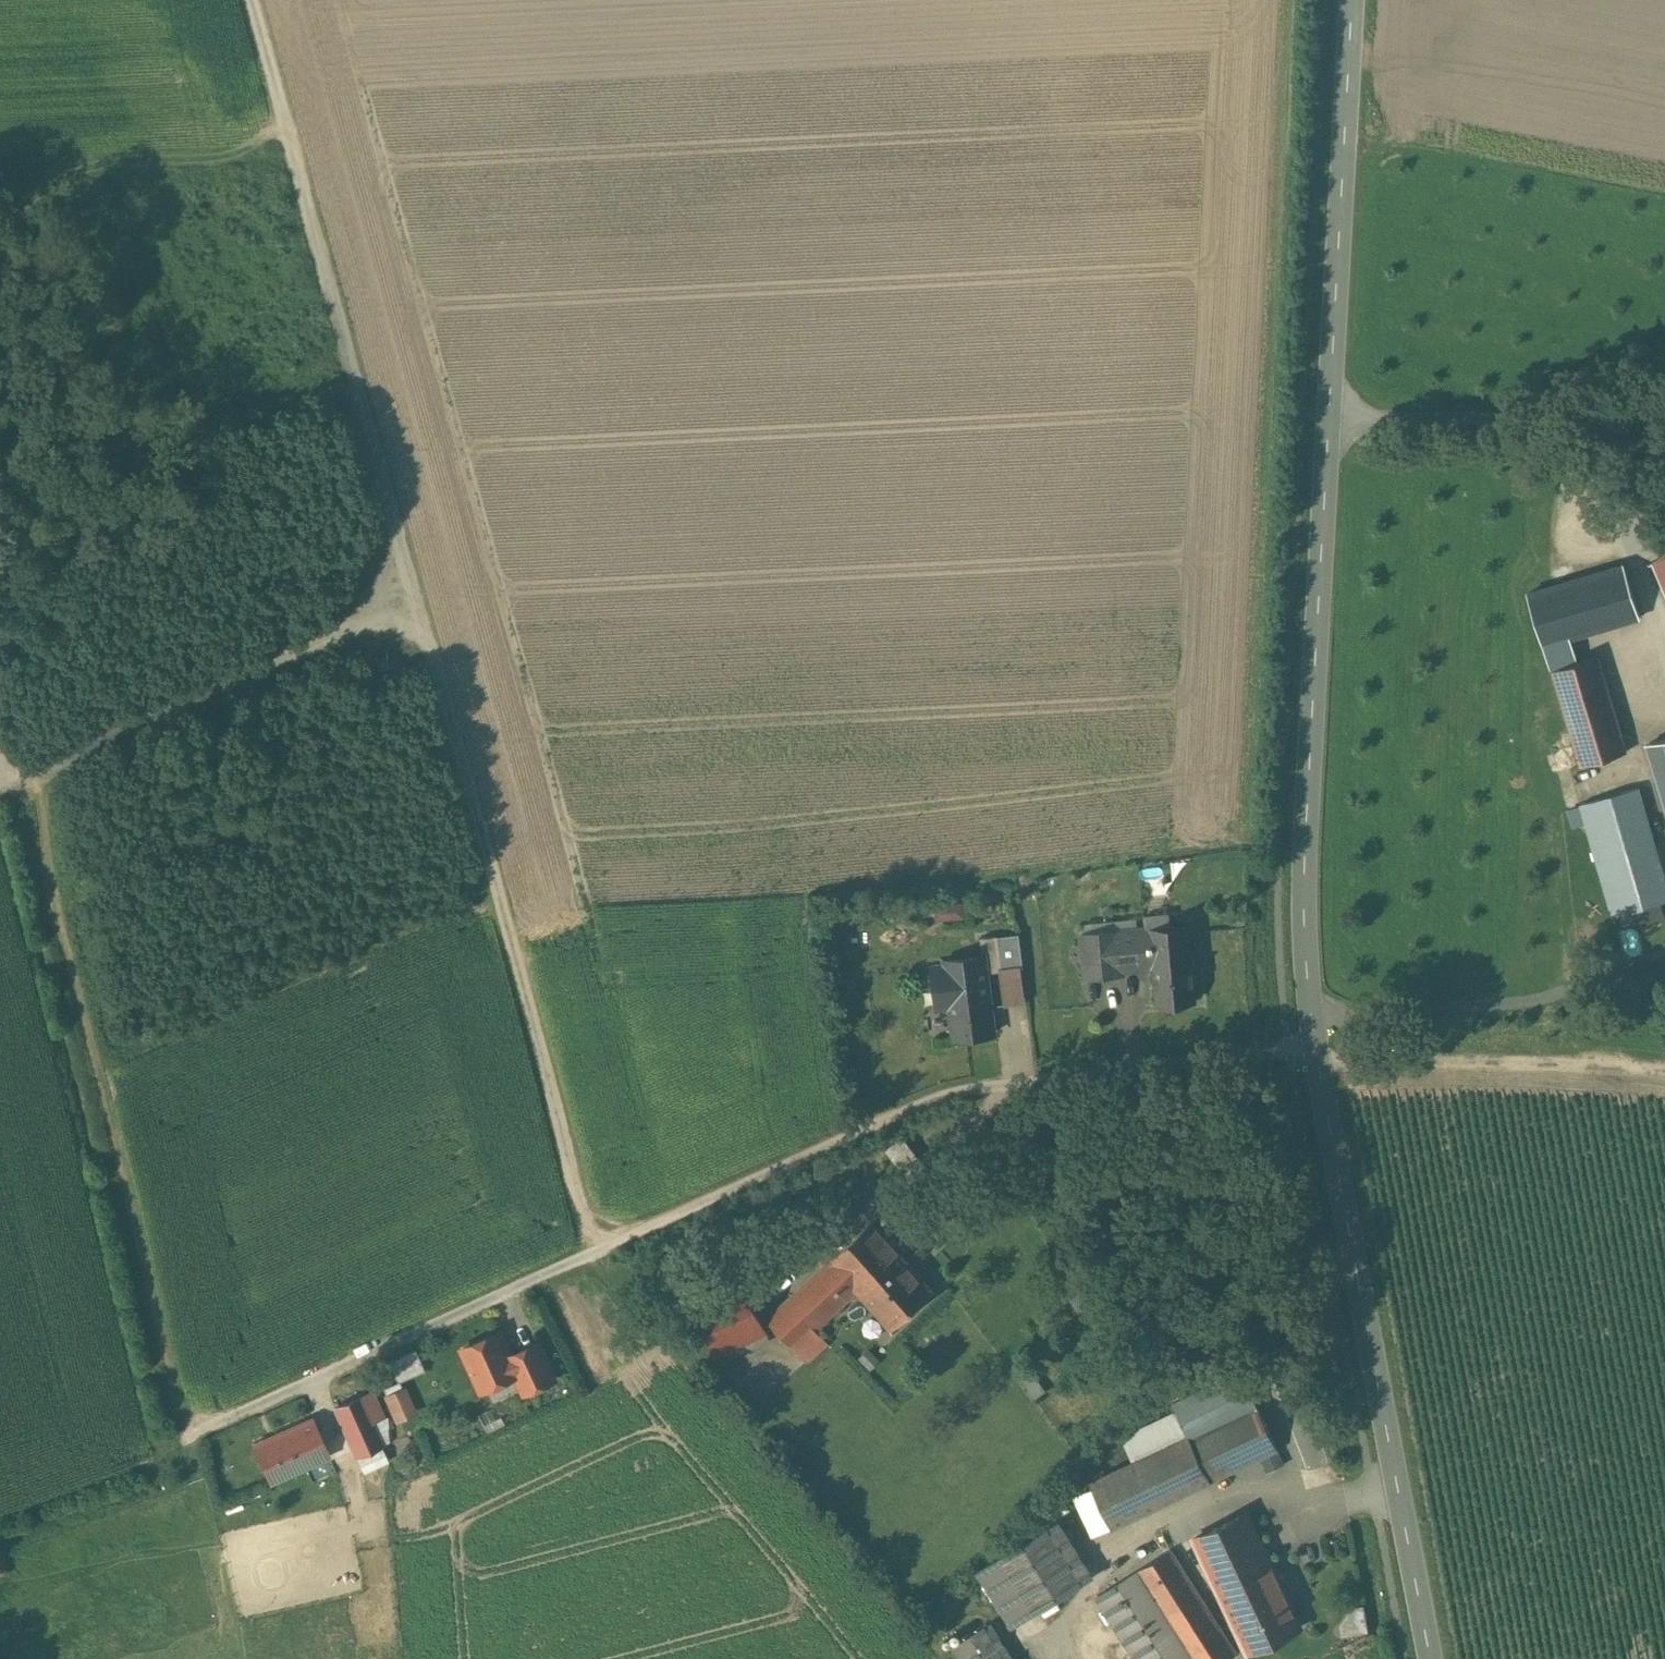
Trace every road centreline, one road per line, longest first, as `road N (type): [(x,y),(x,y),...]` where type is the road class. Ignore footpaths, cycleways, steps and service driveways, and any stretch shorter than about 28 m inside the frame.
road 1 (track): [(250,0),(596,1248)]
road 2 (residential): [(1315,1046),(922,1095),(189,1436)]
road 3 (tertiary): [(1356,0),(1305,857),(1315,1046)]
road 4 (track): [(36,769),(189,1436)]
road 5 (tertiary): [(1315,1046),(1433,1658)]
road 6 (unclassified): [(0,783),(369,625),(417,612)]

